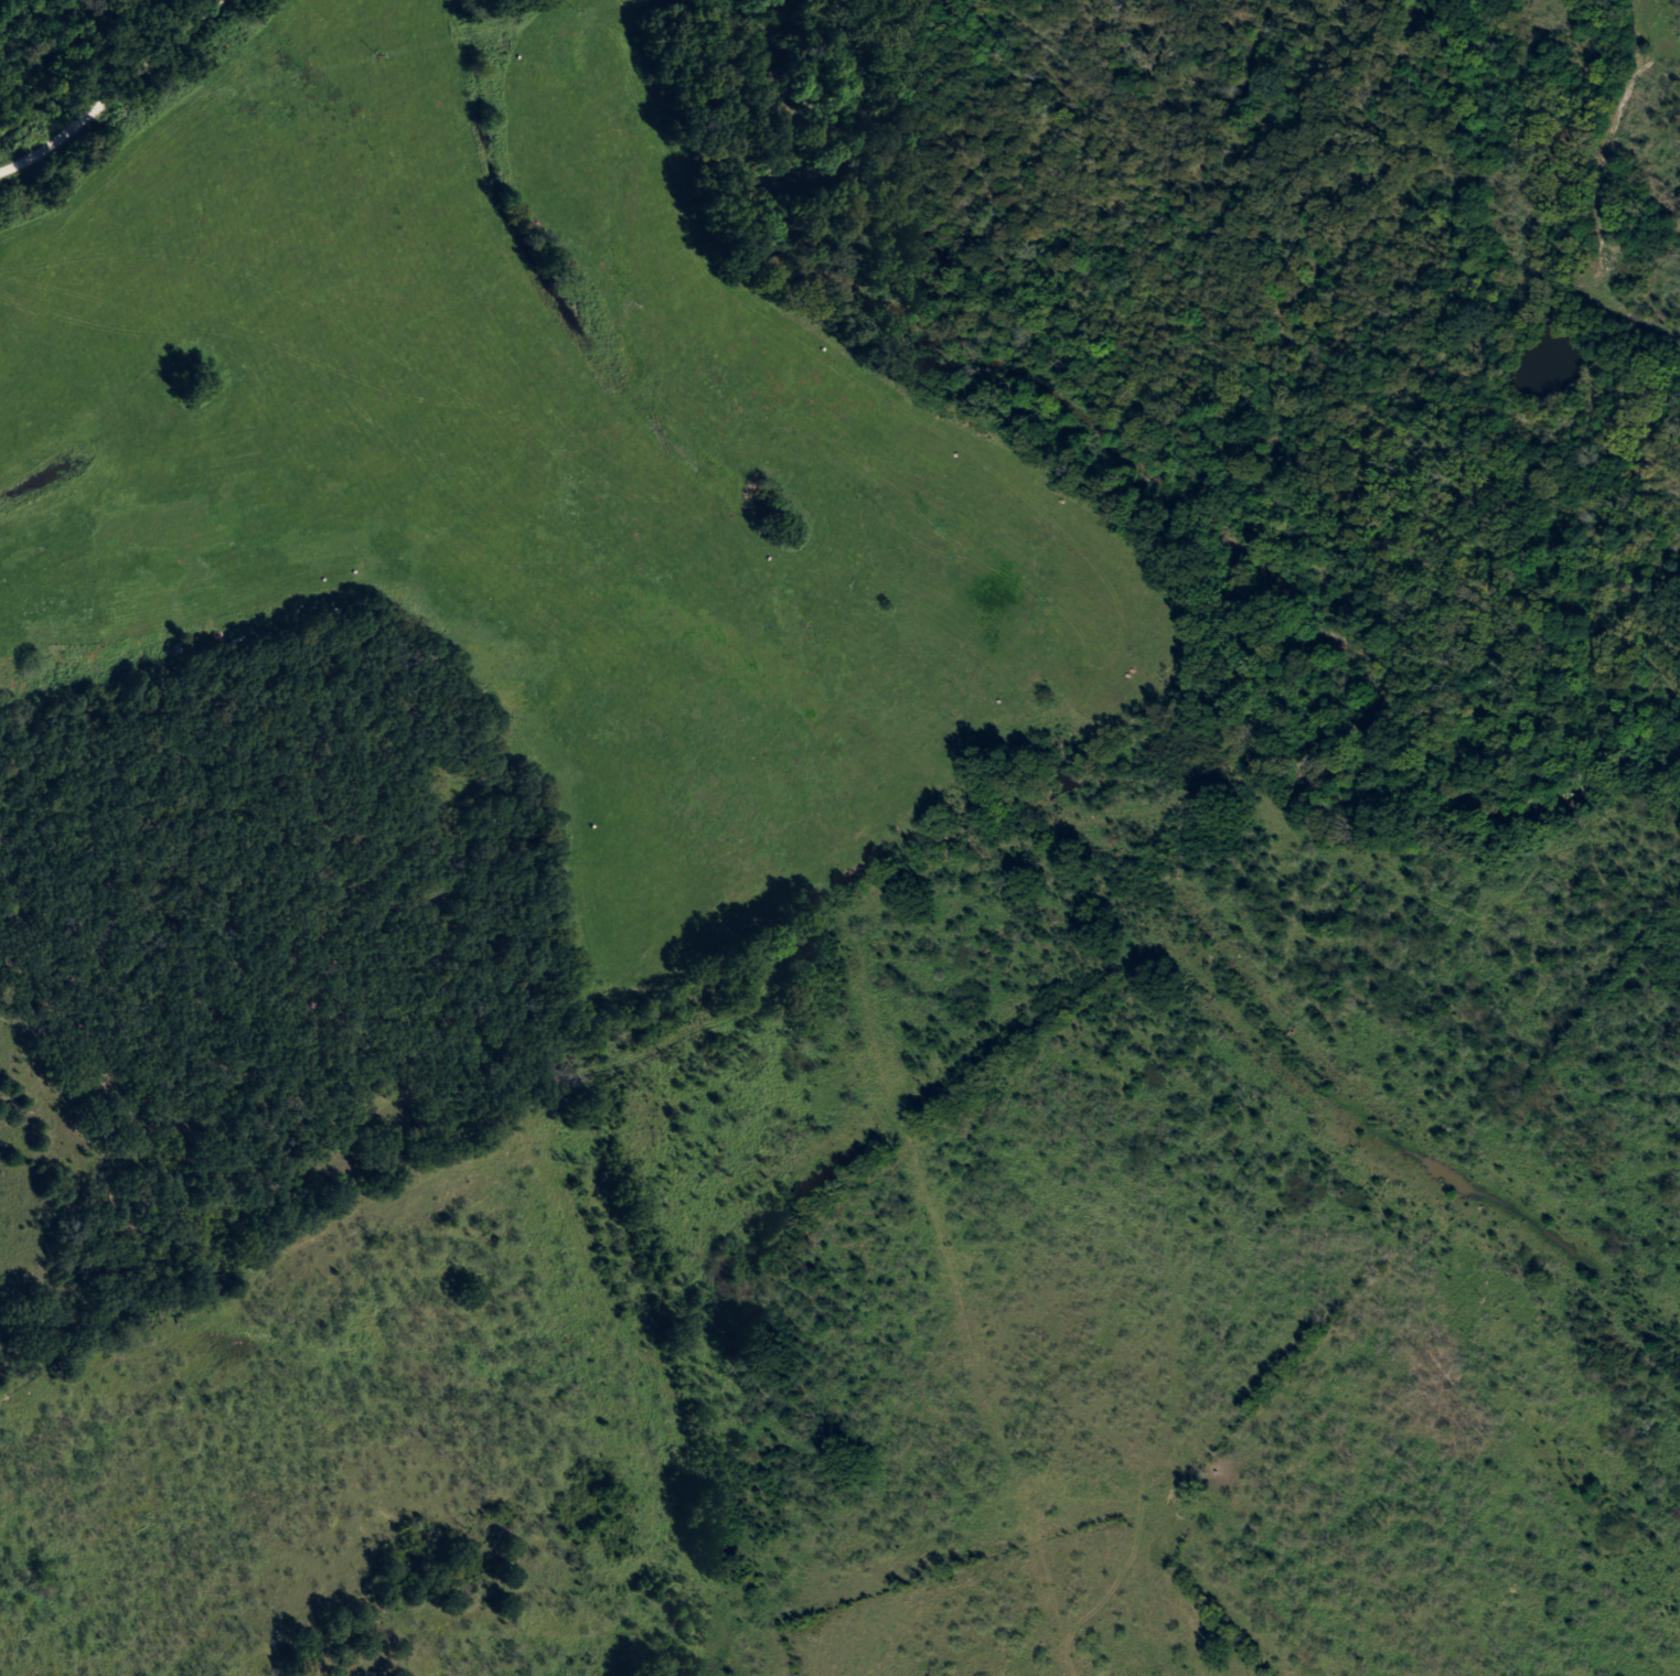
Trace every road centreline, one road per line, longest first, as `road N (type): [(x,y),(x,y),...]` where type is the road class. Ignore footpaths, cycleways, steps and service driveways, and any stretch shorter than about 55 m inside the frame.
road 1 (residential): [(0,174),(75,133),(228,0)]

